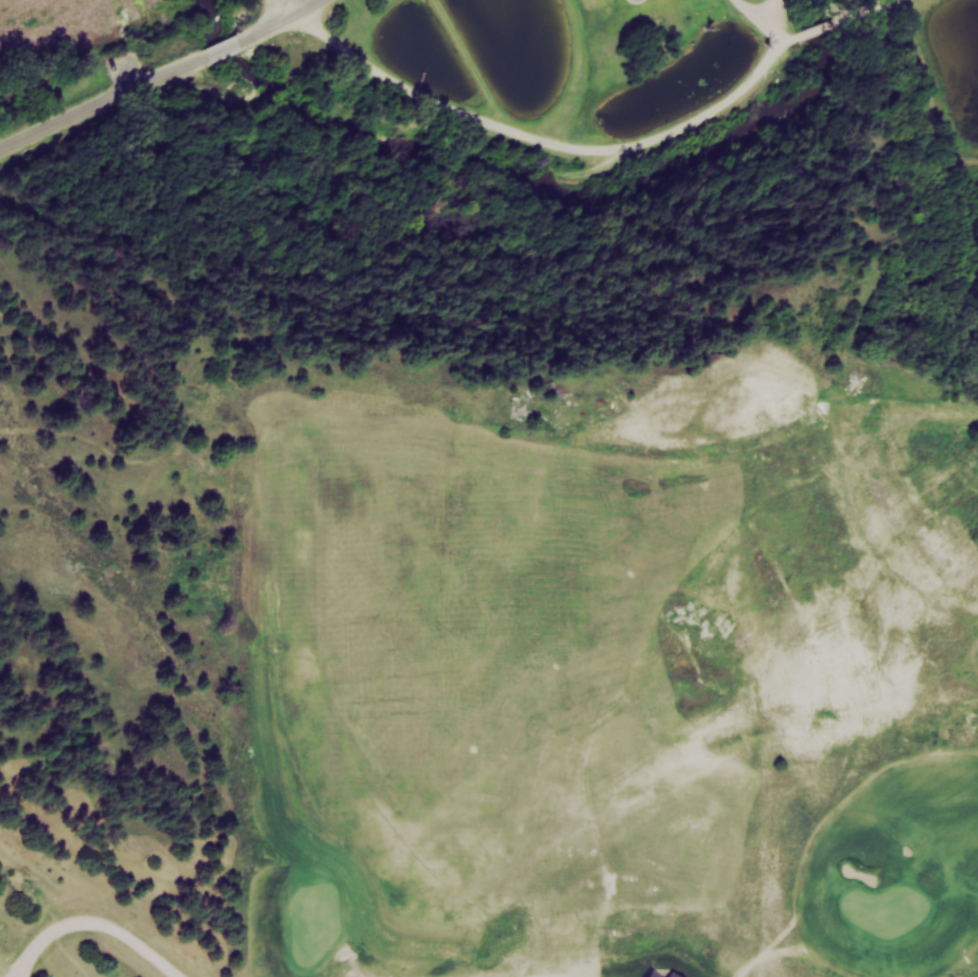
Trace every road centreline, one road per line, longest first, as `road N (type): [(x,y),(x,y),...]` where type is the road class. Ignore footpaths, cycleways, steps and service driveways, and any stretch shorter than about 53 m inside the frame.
road 1 (tertiary): [(214,54),(0,152)]

